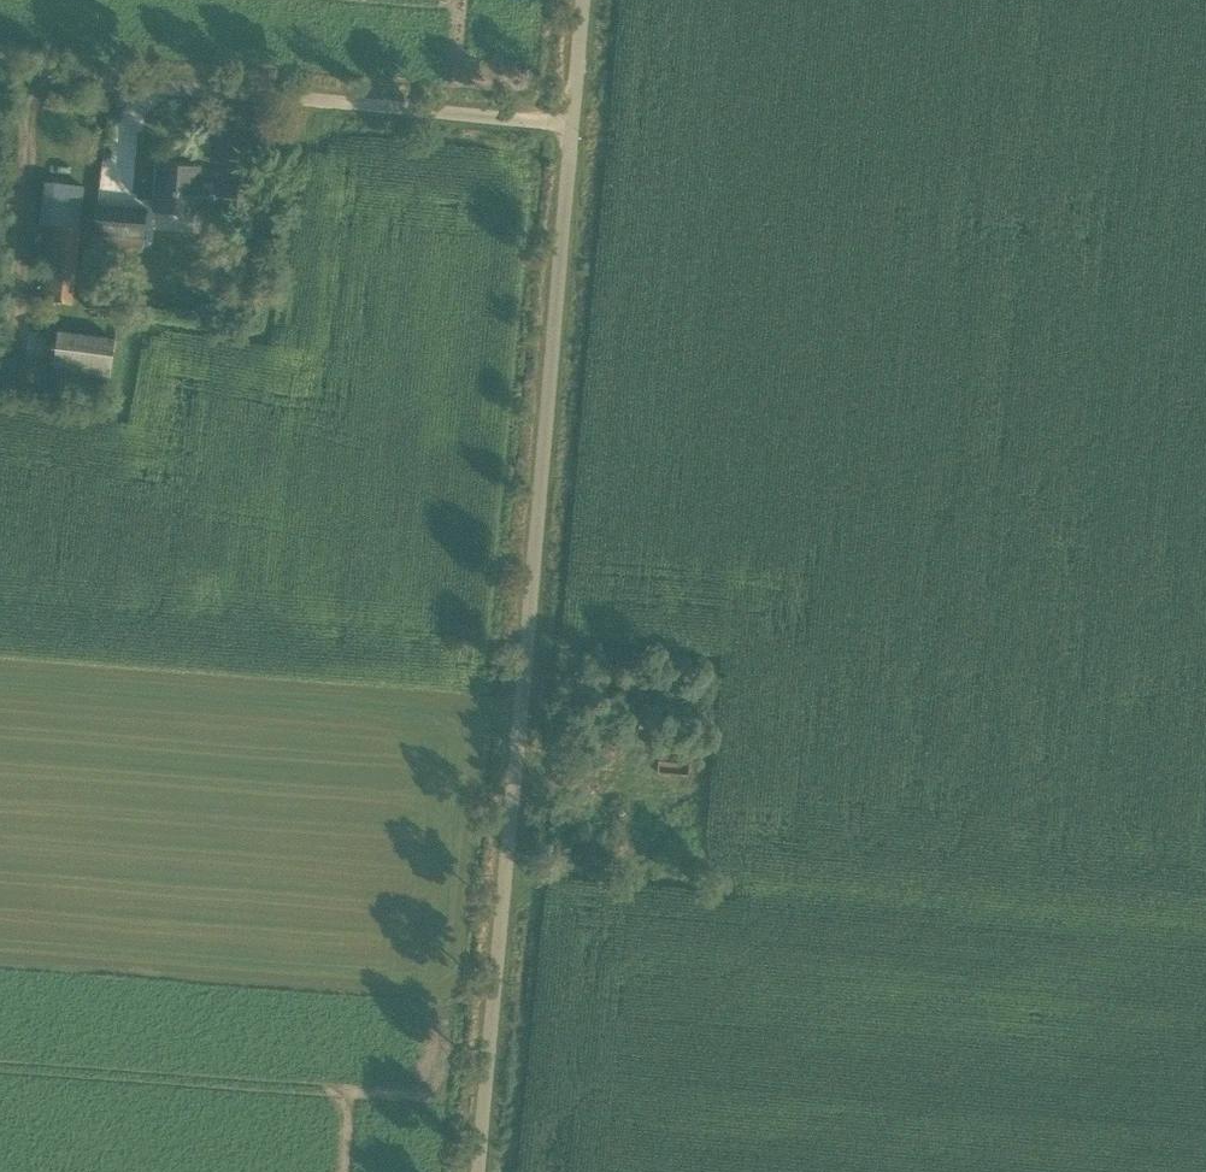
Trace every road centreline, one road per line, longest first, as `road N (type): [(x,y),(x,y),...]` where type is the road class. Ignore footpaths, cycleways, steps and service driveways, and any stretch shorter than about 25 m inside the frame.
road 1 (unclassified): [(478,1171),(580,0)]

